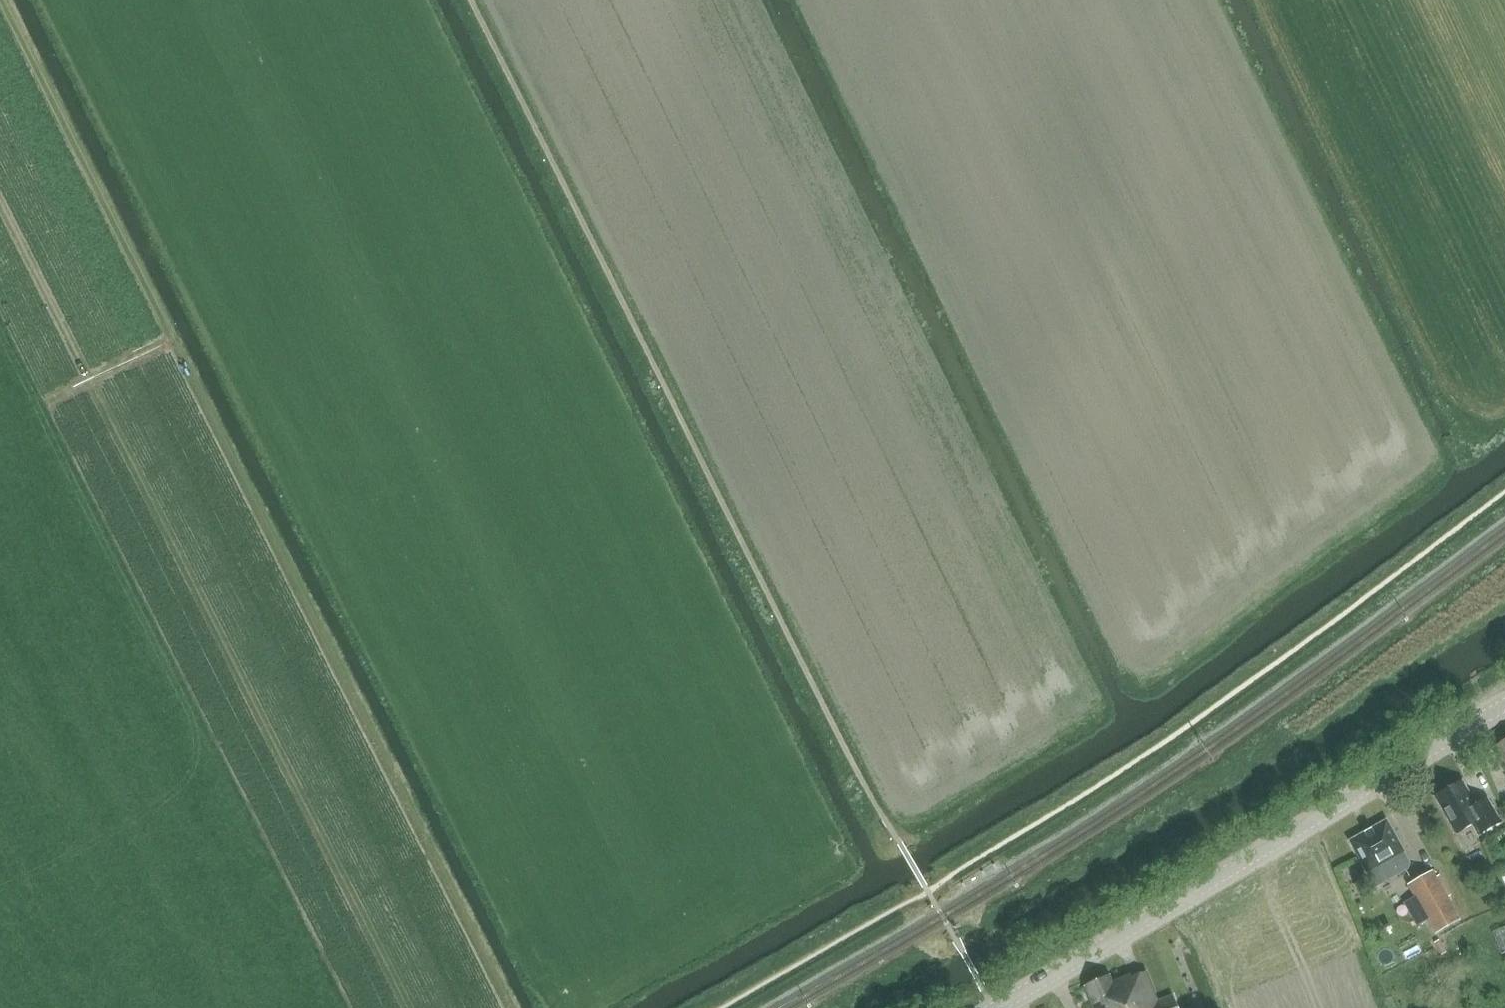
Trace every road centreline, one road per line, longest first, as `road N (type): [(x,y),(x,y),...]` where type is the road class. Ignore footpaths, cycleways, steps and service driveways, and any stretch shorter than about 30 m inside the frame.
road 1 (tertiary): [(996,1007),(1504,705)]

